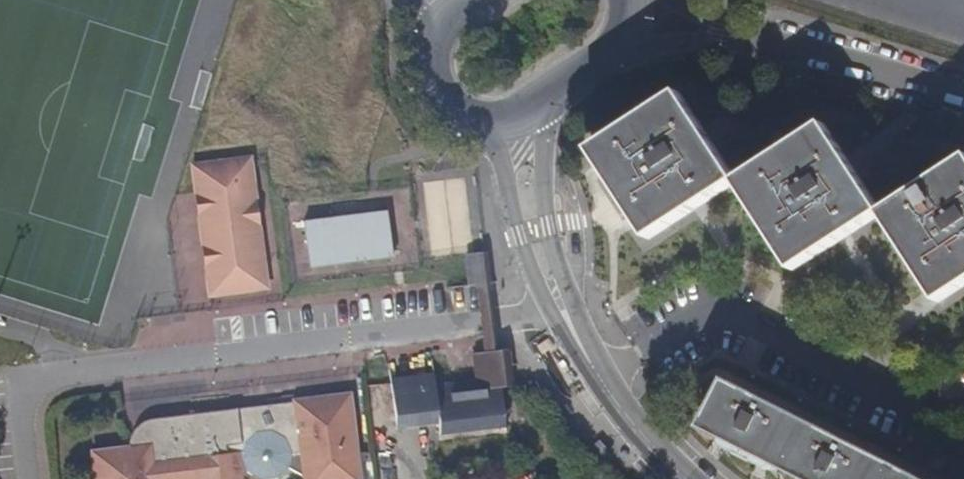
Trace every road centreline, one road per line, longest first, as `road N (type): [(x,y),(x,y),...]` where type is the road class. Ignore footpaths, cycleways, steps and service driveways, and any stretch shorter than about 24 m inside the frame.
road 1 (residential): [(963,411),(948,416),(737,320),(596,378)]
road 2 (residential): [(632,9),(963,101)]
road 3 (residential): [(596,378),(536,232),(516,114)]
road 4 (residential): [(516,114),(615,52),(632,9)]
road 5 (residential): [(448,18),(435,64),(448,94),(480,115),(516,114)]
road 6 (residential): [(596,378),(689,478)]

